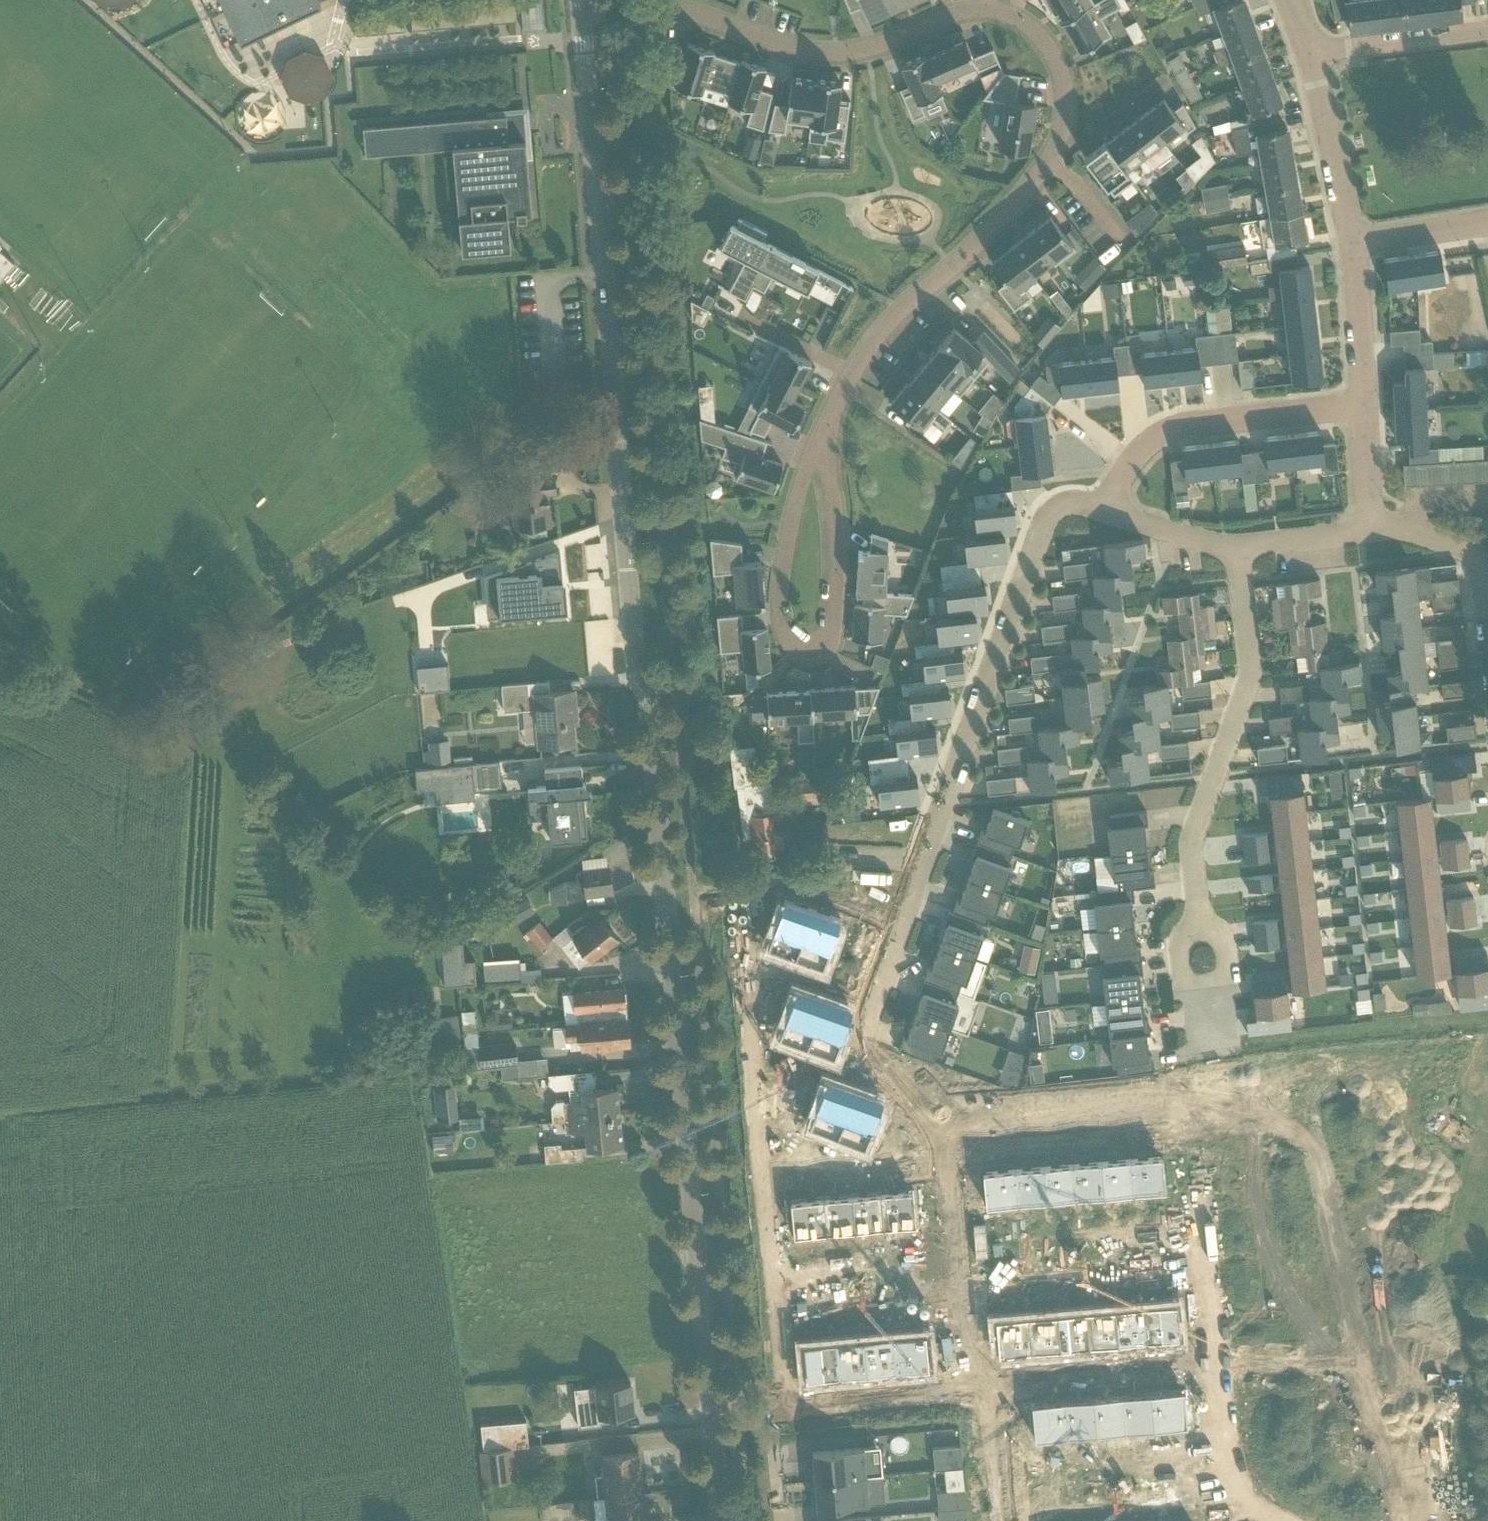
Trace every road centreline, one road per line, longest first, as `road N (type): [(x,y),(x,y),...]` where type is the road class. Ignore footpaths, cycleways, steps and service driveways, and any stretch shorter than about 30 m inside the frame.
road 1 (unclassified): [(580,12),(720,1520)]
road 2 (residential): [(820,447),(874,339),(993,230),(1049,162),(1064,115),(1056,62),(1025,24),(991,11),(951,15),(836,54),(792,50),(667,10),(580,12)]
road 3 (residential): [(1236,547),(1250,671),(1192,843),(1208,1064)]
road 4 (residential): [(1109,513),(1075,503),(1047,518),(921,869)]
road 5 (residential): [(820,447),(837,534),(837,580),(833,627),(810,652),(791,648),(780,624),(802,482)]
road 6 (residential): [(921,869),(854,1053),(860,1076),(930,1128)]
road 7 (residential): [(1363,405),(1179,426),(1145,445),(1109,513)]
road 8 (residential): [(930,1128),(1169,1103)]
road 9 (residential): [(945,1170),(959,1368),(979,1388)]
road 10 (residential): [(979,1388),(1201,1363)]
road 11 (residential): [(1311,55),(1353,243)]
road 12 (residential): [(979,1388),(794,1405)]
road 13 (residential): [(945,1170),(768,1188)]
road 14 (residential): [(1487,30),(1311,55)]
road 15 (residential): [(1363,405),(1353,243)]
road 16 (residential): [(1487,610),(1473,557),(1419,535),(1371,530)]
road 17 (residential): [(979,1388),(1002,1409),(1010,1520)]
road 18 (residential): [(1371,530),(1236,547)]
road 19 (residential): [(1353,243),(1487,222)]
road 20 (residential): [(1236,547),(1109,513)]
road 21 (residential): [(1371,530),(1363,405)]

